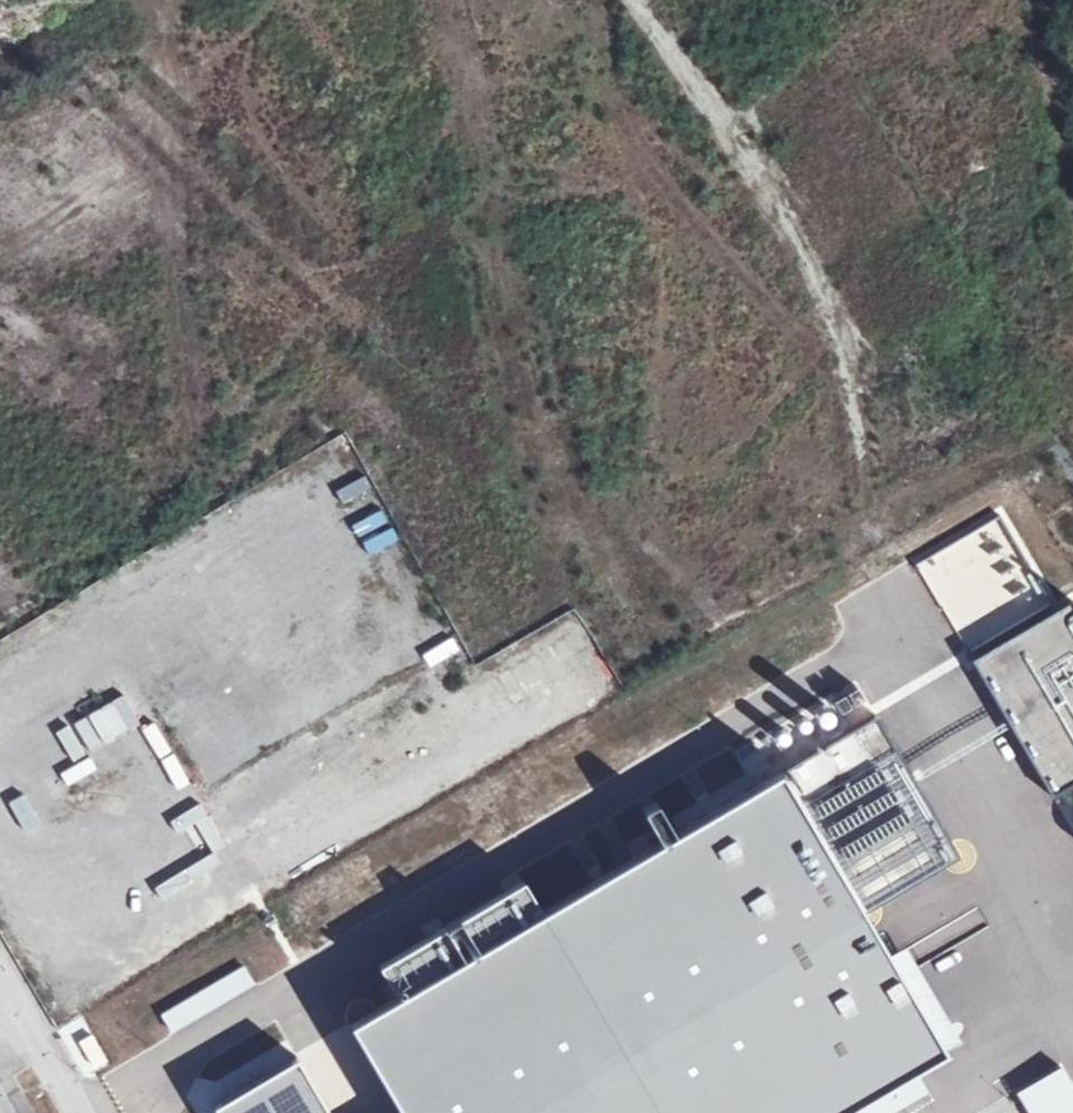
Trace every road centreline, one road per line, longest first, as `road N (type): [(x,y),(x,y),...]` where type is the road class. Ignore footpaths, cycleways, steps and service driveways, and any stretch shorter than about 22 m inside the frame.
road 1 (unclassified): [(88,1112),(0,963)]

